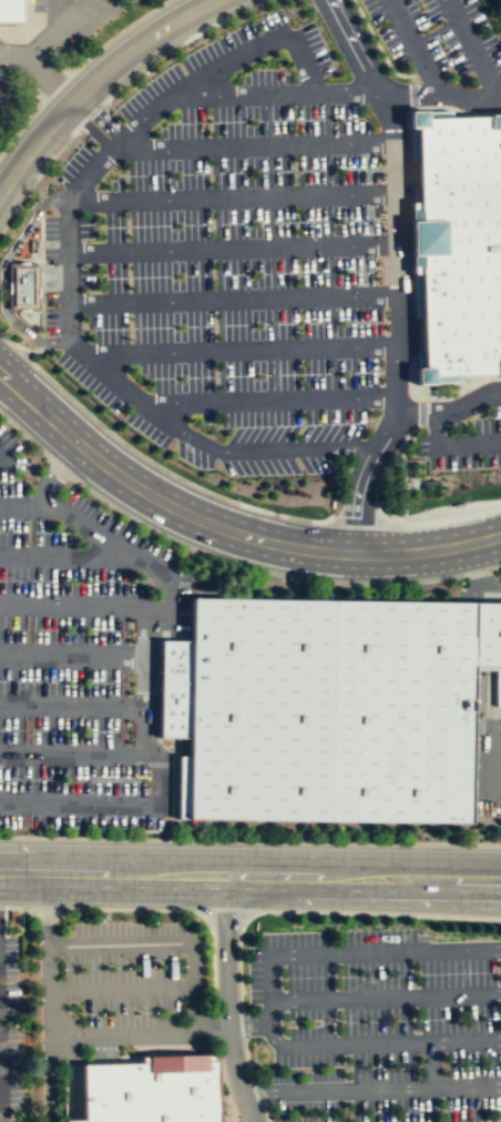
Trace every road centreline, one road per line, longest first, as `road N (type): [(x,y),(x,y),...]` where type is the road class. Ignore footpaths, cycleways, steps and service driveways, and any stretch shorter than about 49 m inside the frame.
road 1 (secondary): [(0,374),(114,473),(256,539),(395,554),(500,536)]
road 2 (secondary): [(89,873),(500,881)]
road 3 (tertiary): [(0,193),(95,81),(218,0)]

